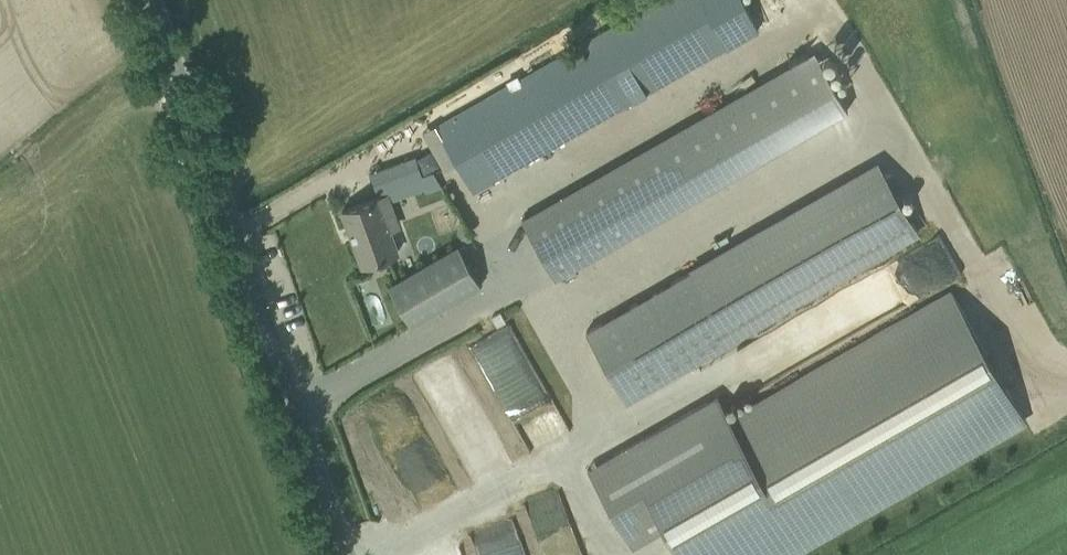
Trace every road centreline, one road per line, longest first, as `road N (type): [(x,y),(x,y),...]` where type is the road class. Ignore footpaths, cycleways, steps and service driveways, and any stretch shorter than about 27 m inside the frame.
road 1 (unclassified): [(347,554),(152,0)]

